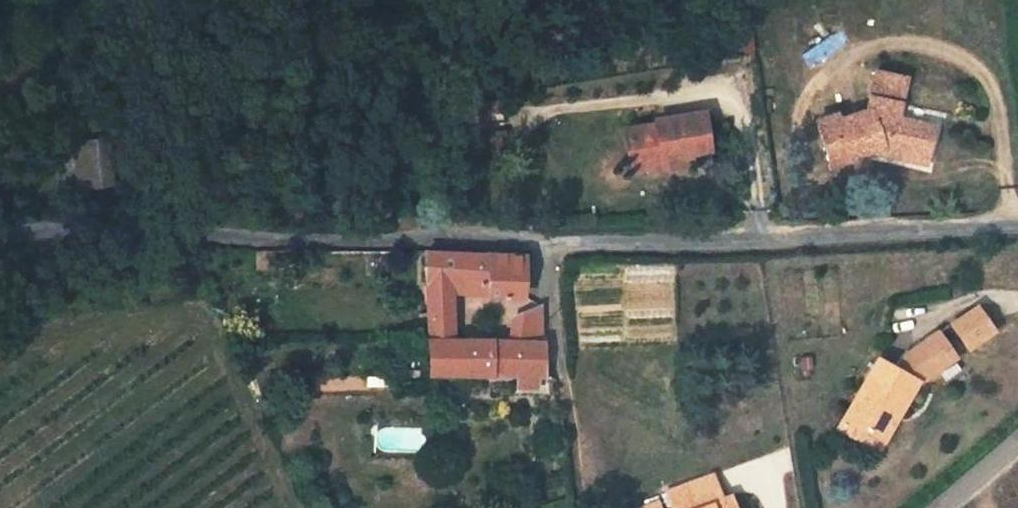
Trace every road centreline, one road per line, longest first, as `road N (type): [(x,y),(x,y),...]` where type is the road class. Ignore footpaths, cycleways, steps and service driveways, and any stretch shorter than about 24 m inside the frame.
road 1 (unclassified): [(0,242),(155,234),(547,247),(1017,228)]

